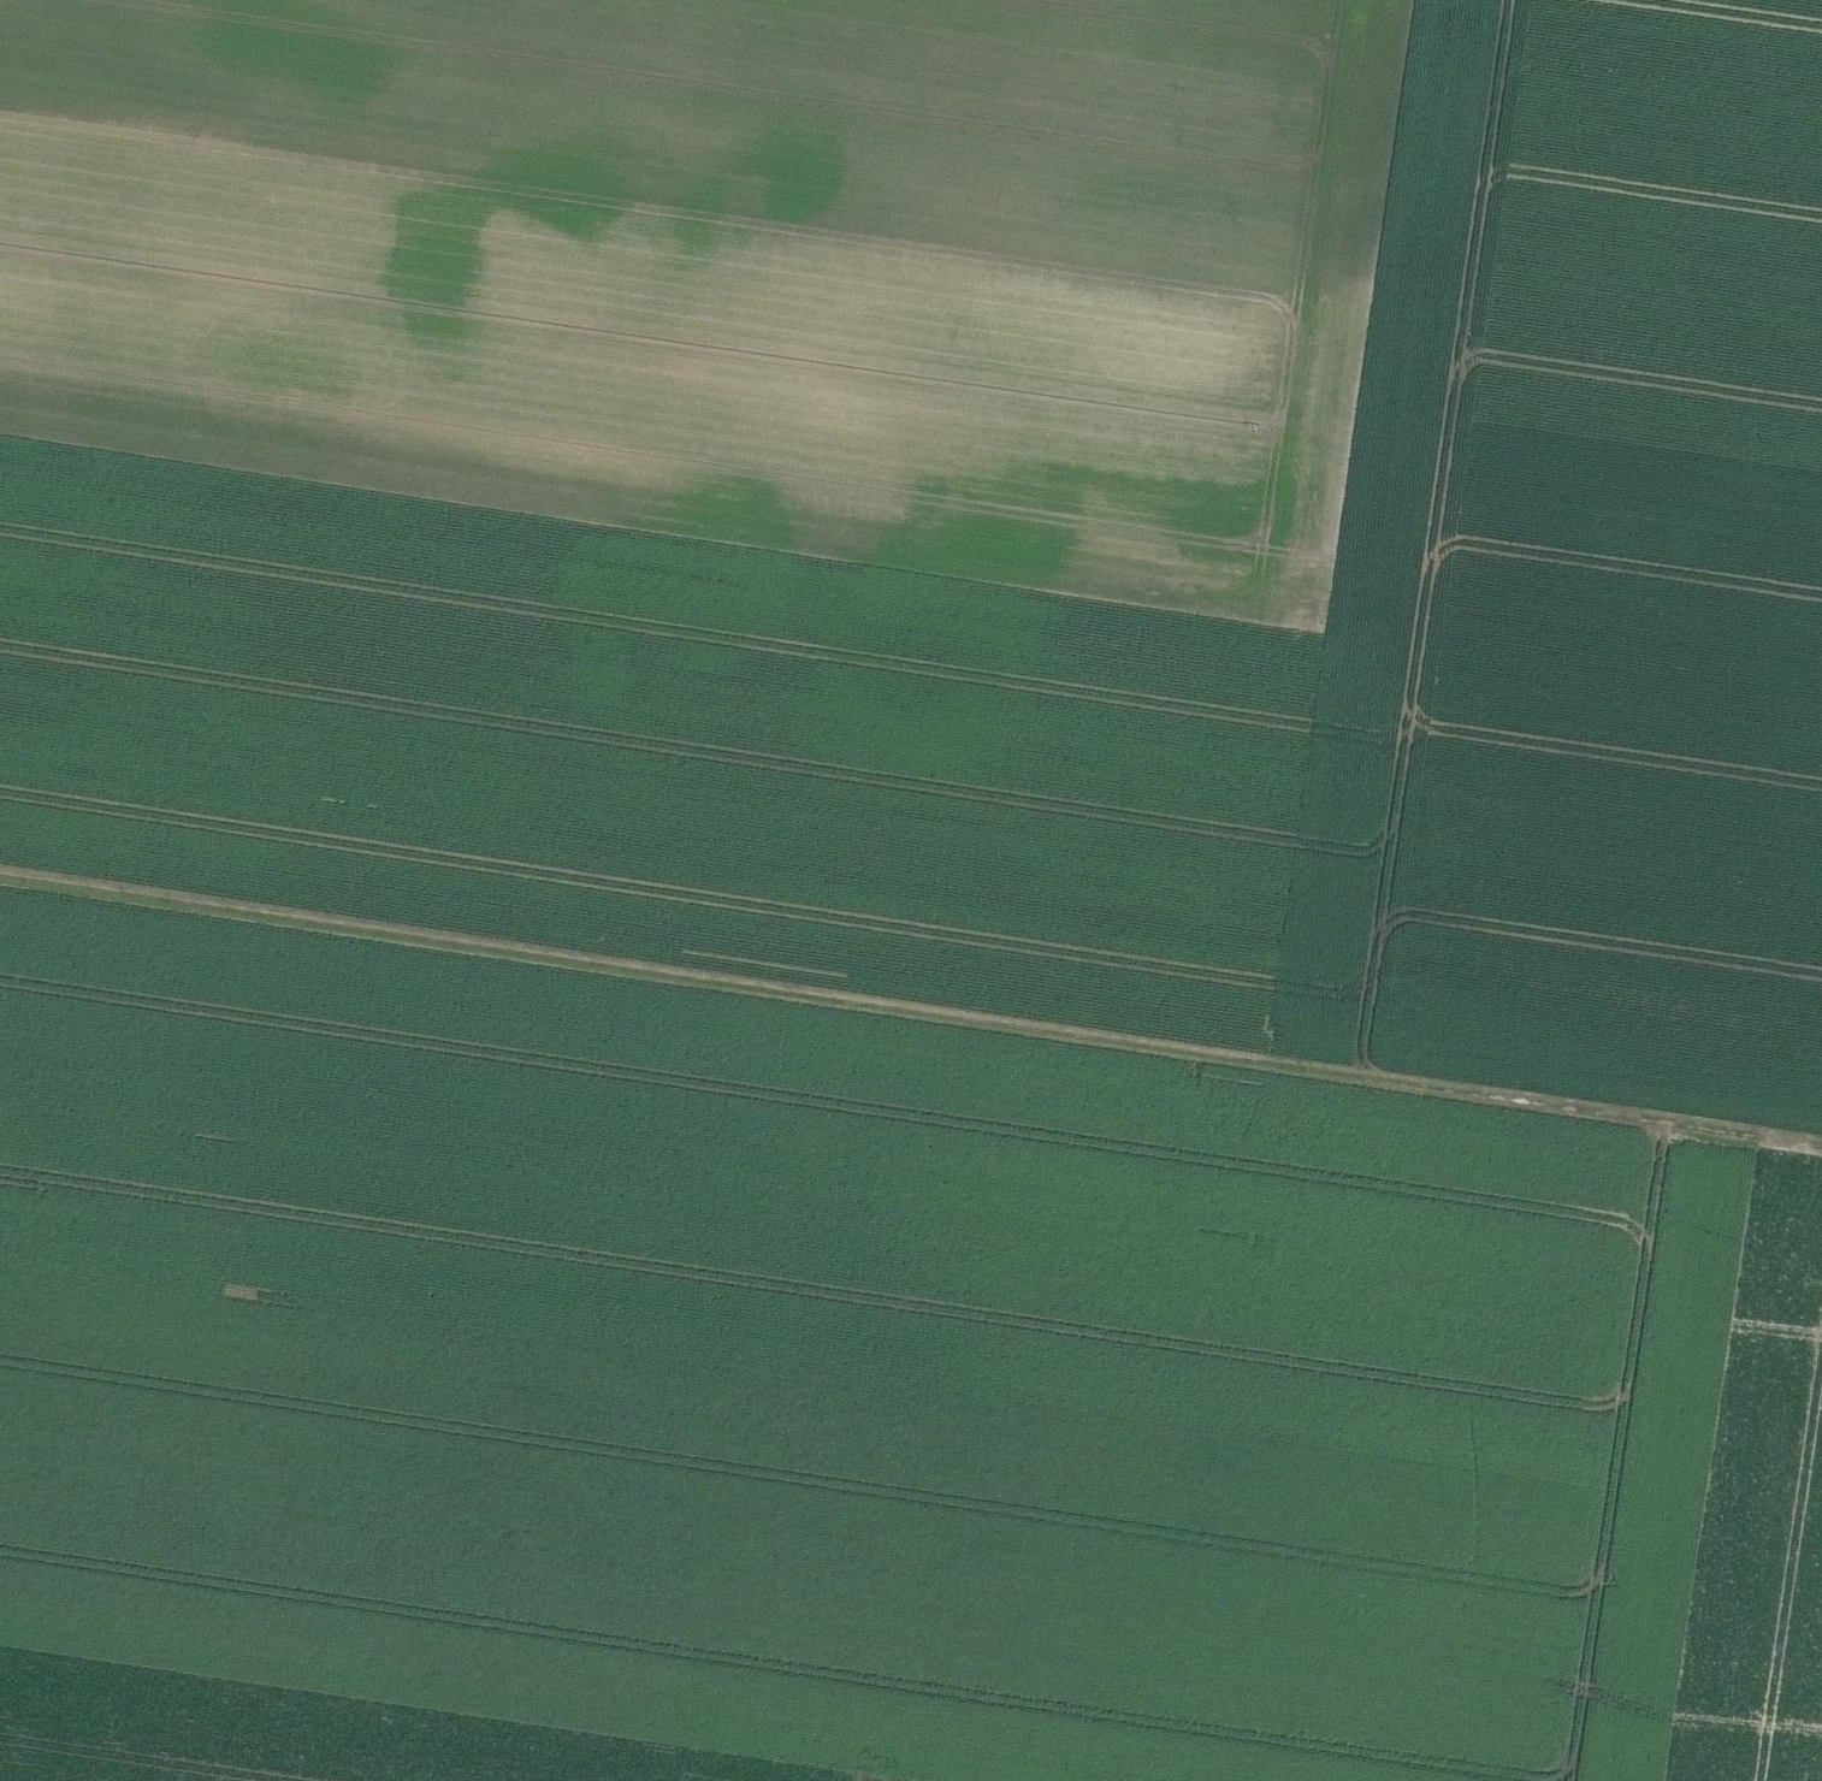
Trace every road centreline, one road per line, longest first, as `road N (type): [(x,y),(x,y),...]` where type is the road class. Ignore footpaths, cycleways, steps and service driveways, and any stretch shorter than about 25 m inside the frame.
road 1 (track): [(0,875),(1821,1146)]

